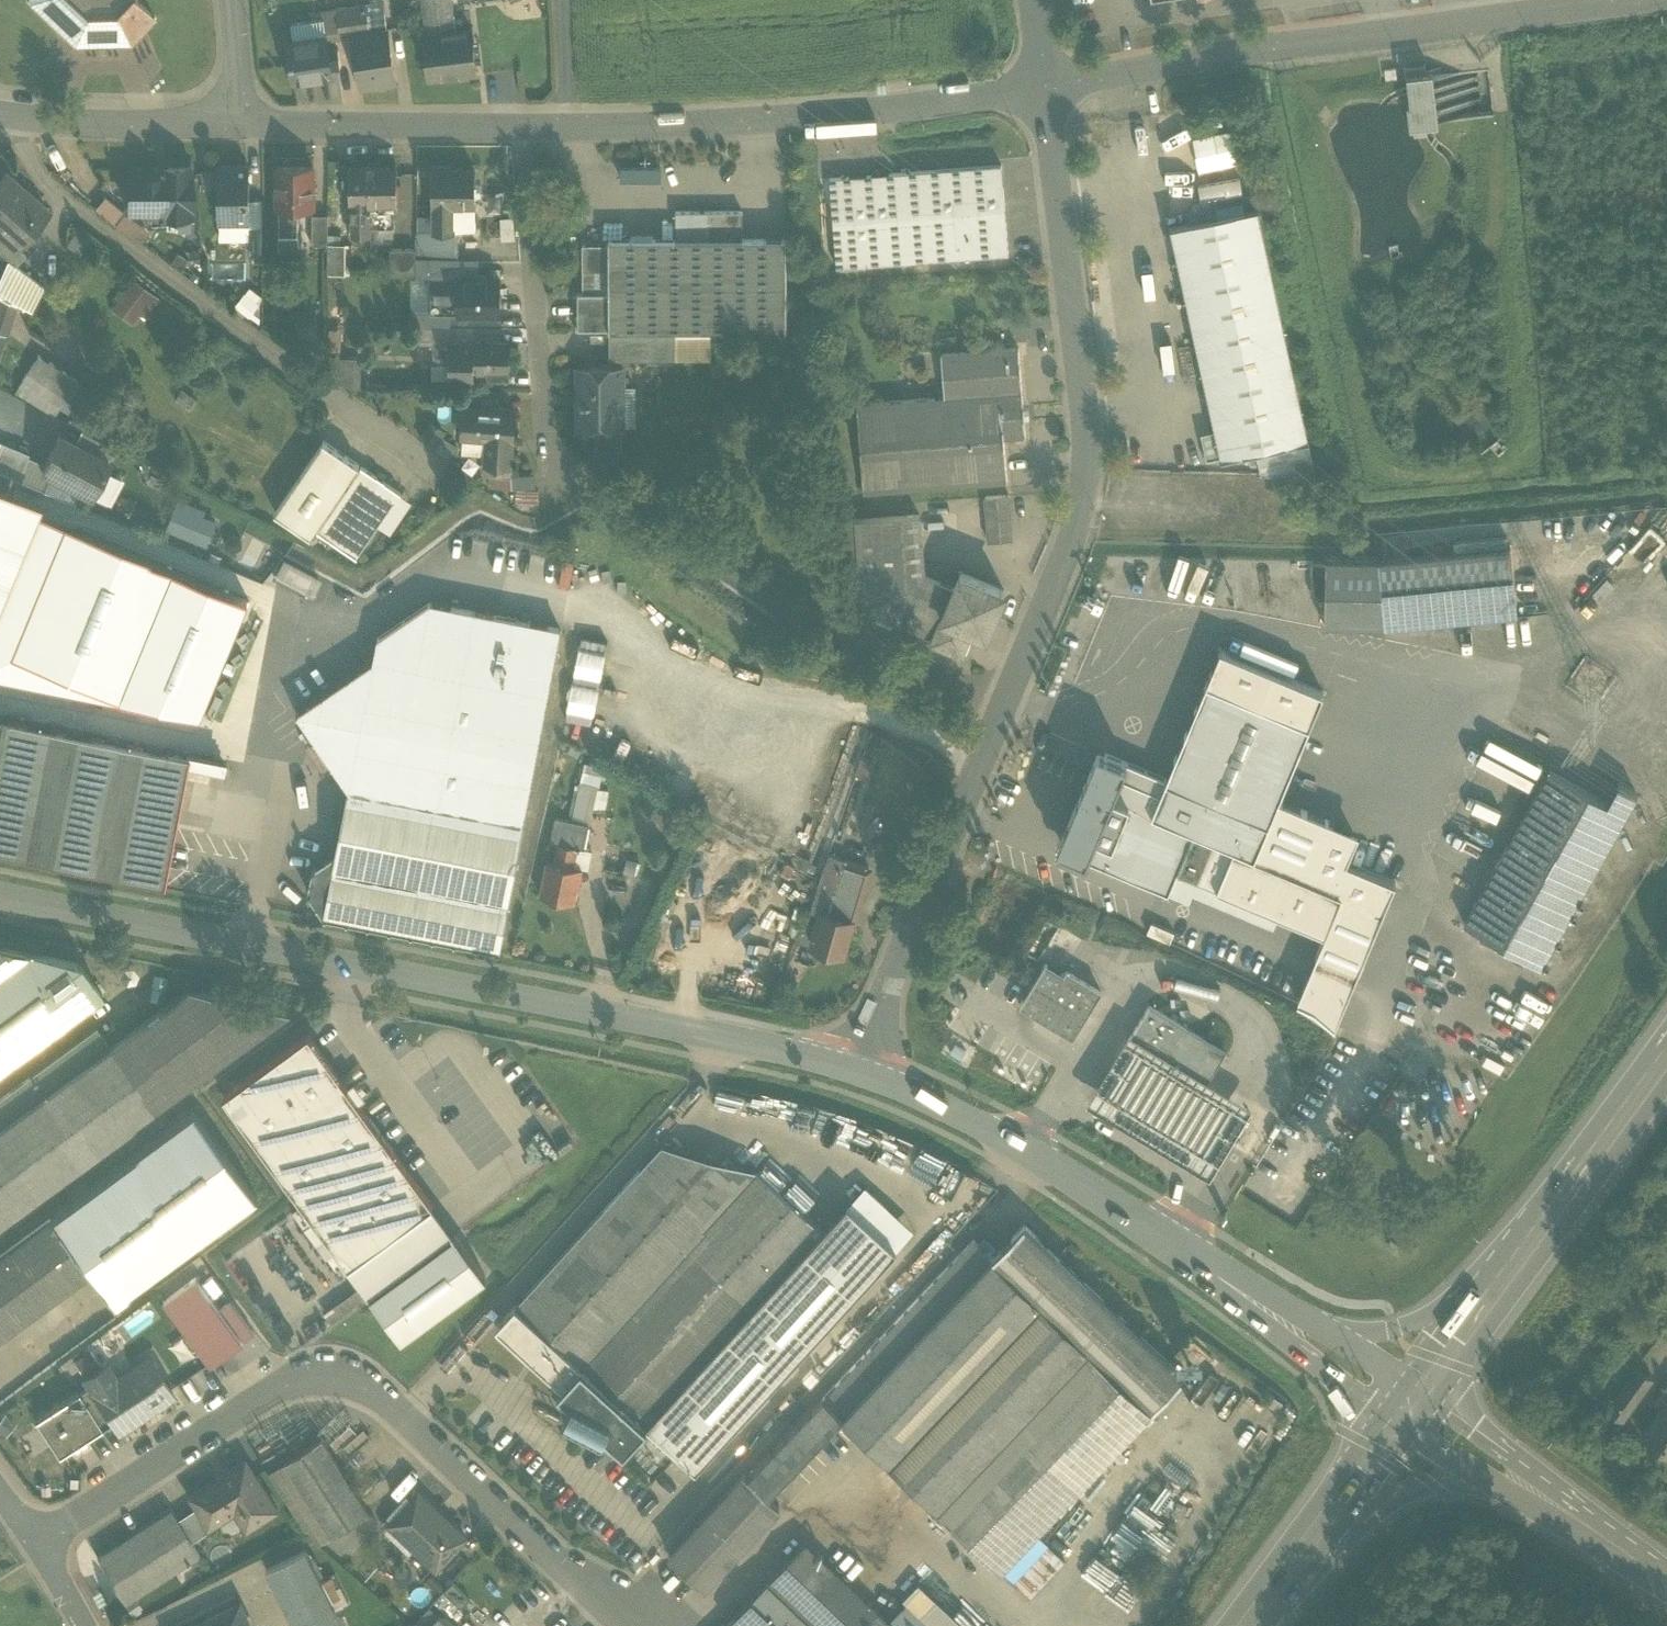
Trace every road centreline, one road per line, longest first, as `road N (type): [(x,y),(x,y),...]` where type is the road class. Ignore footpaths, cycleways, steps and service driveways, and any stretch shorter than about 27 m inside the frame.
road 1 (tertiary): [(857,1072),(765,1047),(0,897)]
road 2 (residential): [(1007,708),(779,609),(552,449),(523,129)]
road 3 (unclassified): [(651,1620),(548,1556),(373,1391),(324,1377),(269,1393),(32,1545)]
road 4 (residential): [(1007,708),(1090,514),(1095,473),(1044,88)]
road 5 (residential): [(1044,88),(1644,0)]
road 6 (residential): [(523,129),(852,114),(1044,88)]
road 7 (residential): [(857,1072),(1007,708)]
road 8 (tertiary): [(1182,1251),(981,1128),(857,1072)]
road 9 (secondary): [(1646,1566),(1589,1512),(1421,1392)]
road 10 (residential): [(242,125),(523,129)]
road 11 (tertiary): [(1182,1251),(1212,1286),(1399,1422)]
road 12 (primary): [(1513,1264),(1666,1055)]
road 13 (residential): [(0,119),(242,125)]
road 14 (primary): [(1292,1567),(1399,1493),(1427,1481),(1485,1478)]
road 15 (primary): [(1513,1264),(1443,1311),(1394,1327),(1318,1322)]
road 16 (secondary): [(1485,1478),(1646,1566)]
road 17 (primary): [(1292,1567),(1399,1422)]
road 18 (primary): [(1421,1392),(1513,1264)]
road 19 (tertiary): [(1318,1322),(1225,1266),(1182,1251)]
road 20 (residential): [(242,125),(230,0)]
road 21 (tertiary): [(1421,1392),(1318,1322)]

